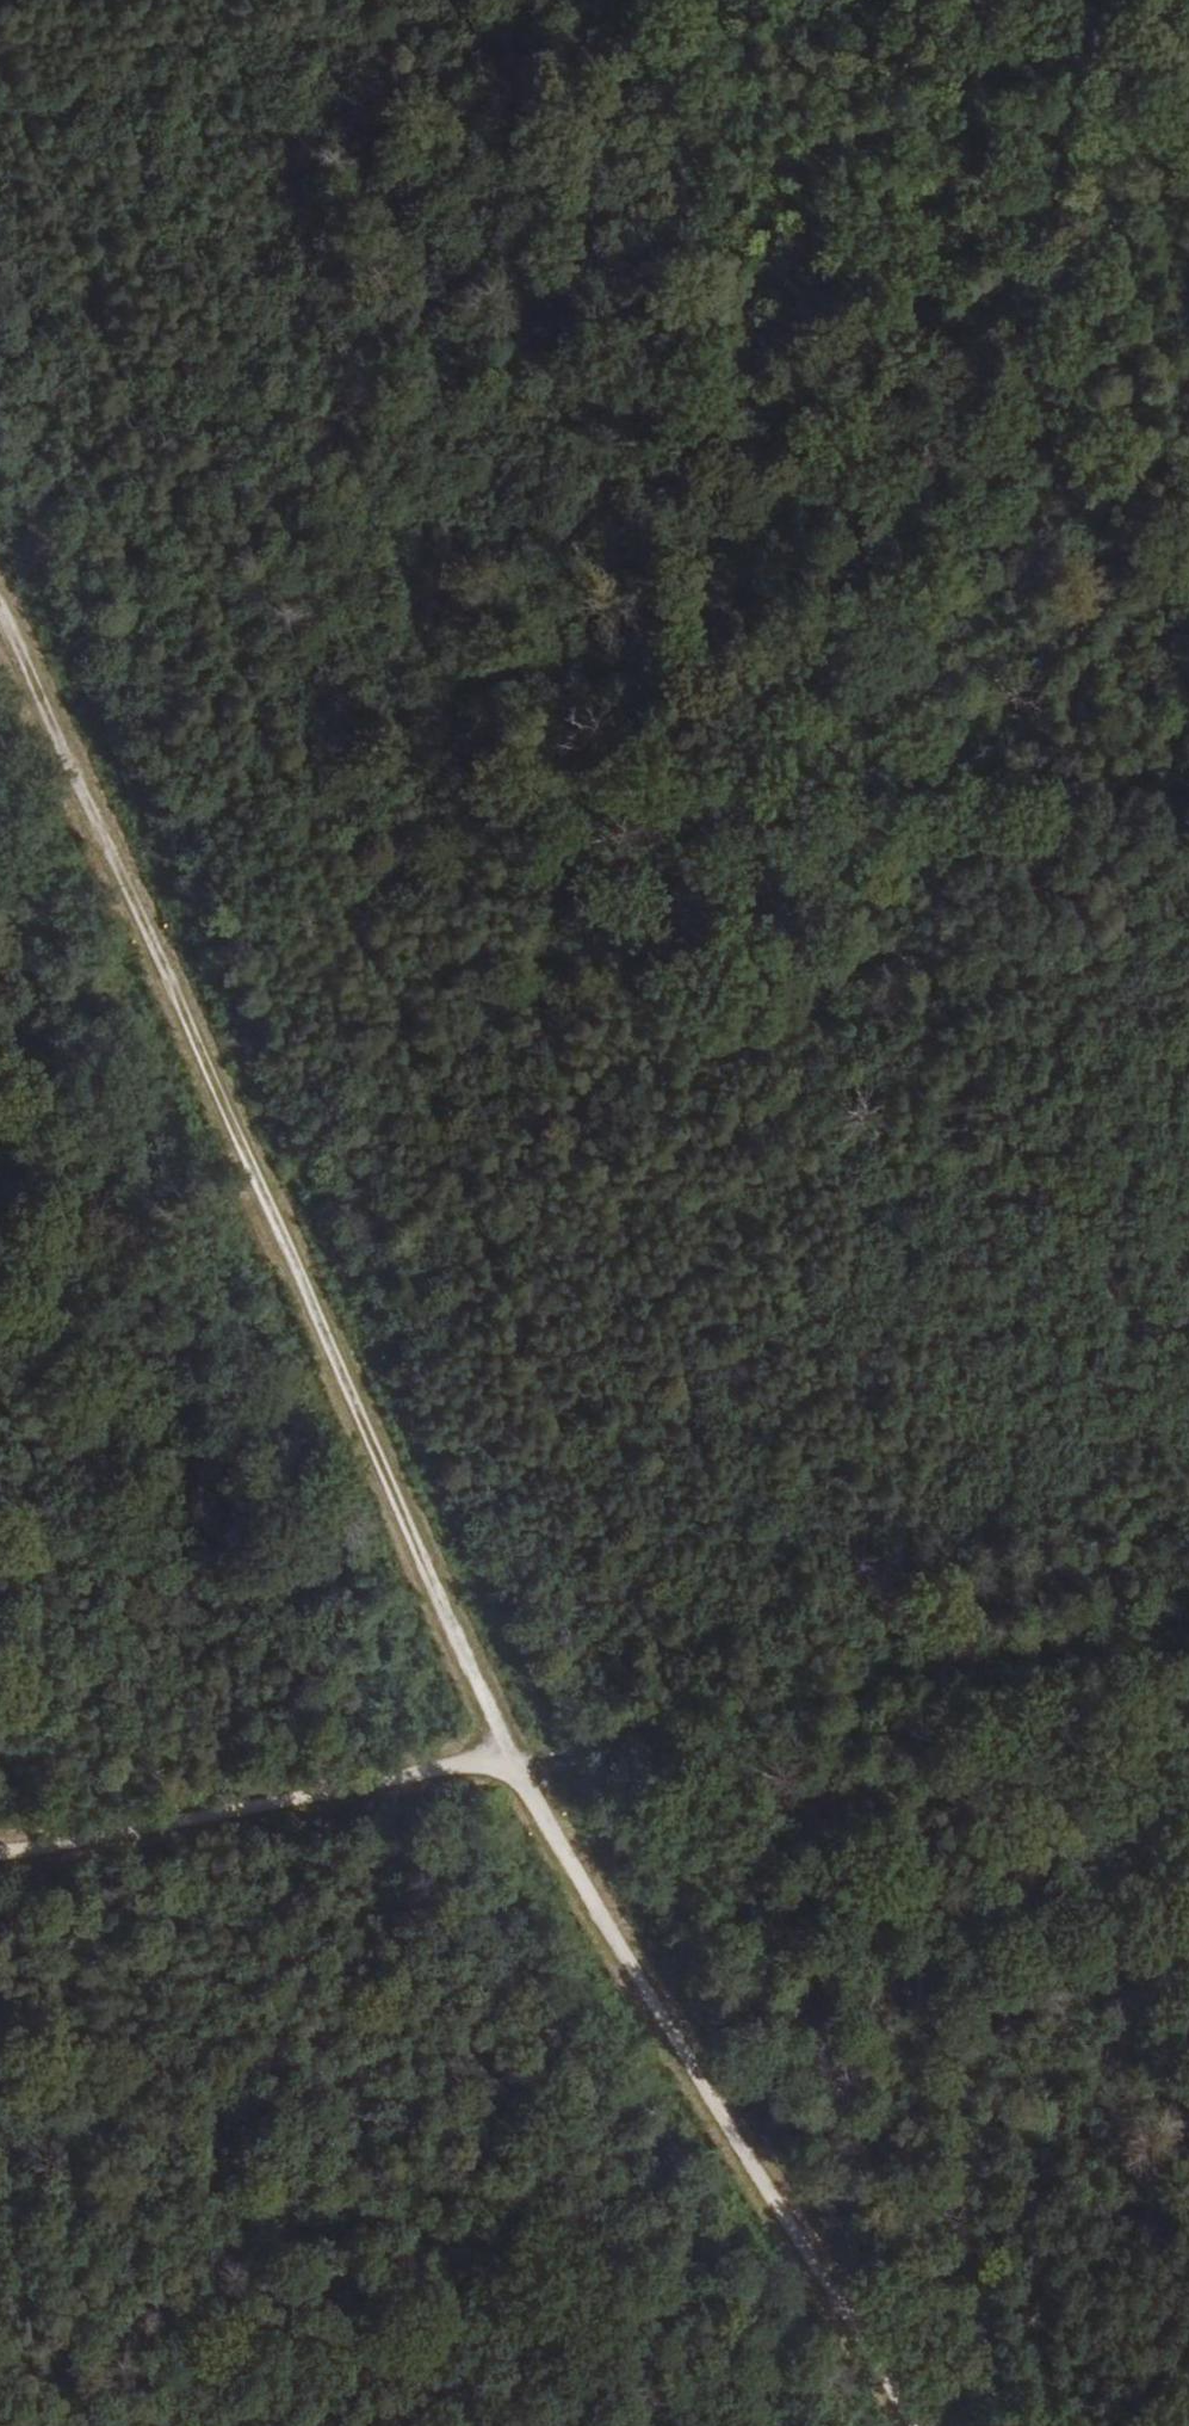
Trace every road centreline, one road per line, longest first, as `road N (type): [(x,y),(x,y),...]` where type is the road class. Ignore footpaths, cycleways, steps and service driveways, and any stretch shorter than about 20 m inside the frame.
road 1 (track): [(505,1754),(473,1697),(0,598)]
road 2 (track): [(903,2425),(505,1754)]
road 3 (track): [(0,1851),(505,1754)]

